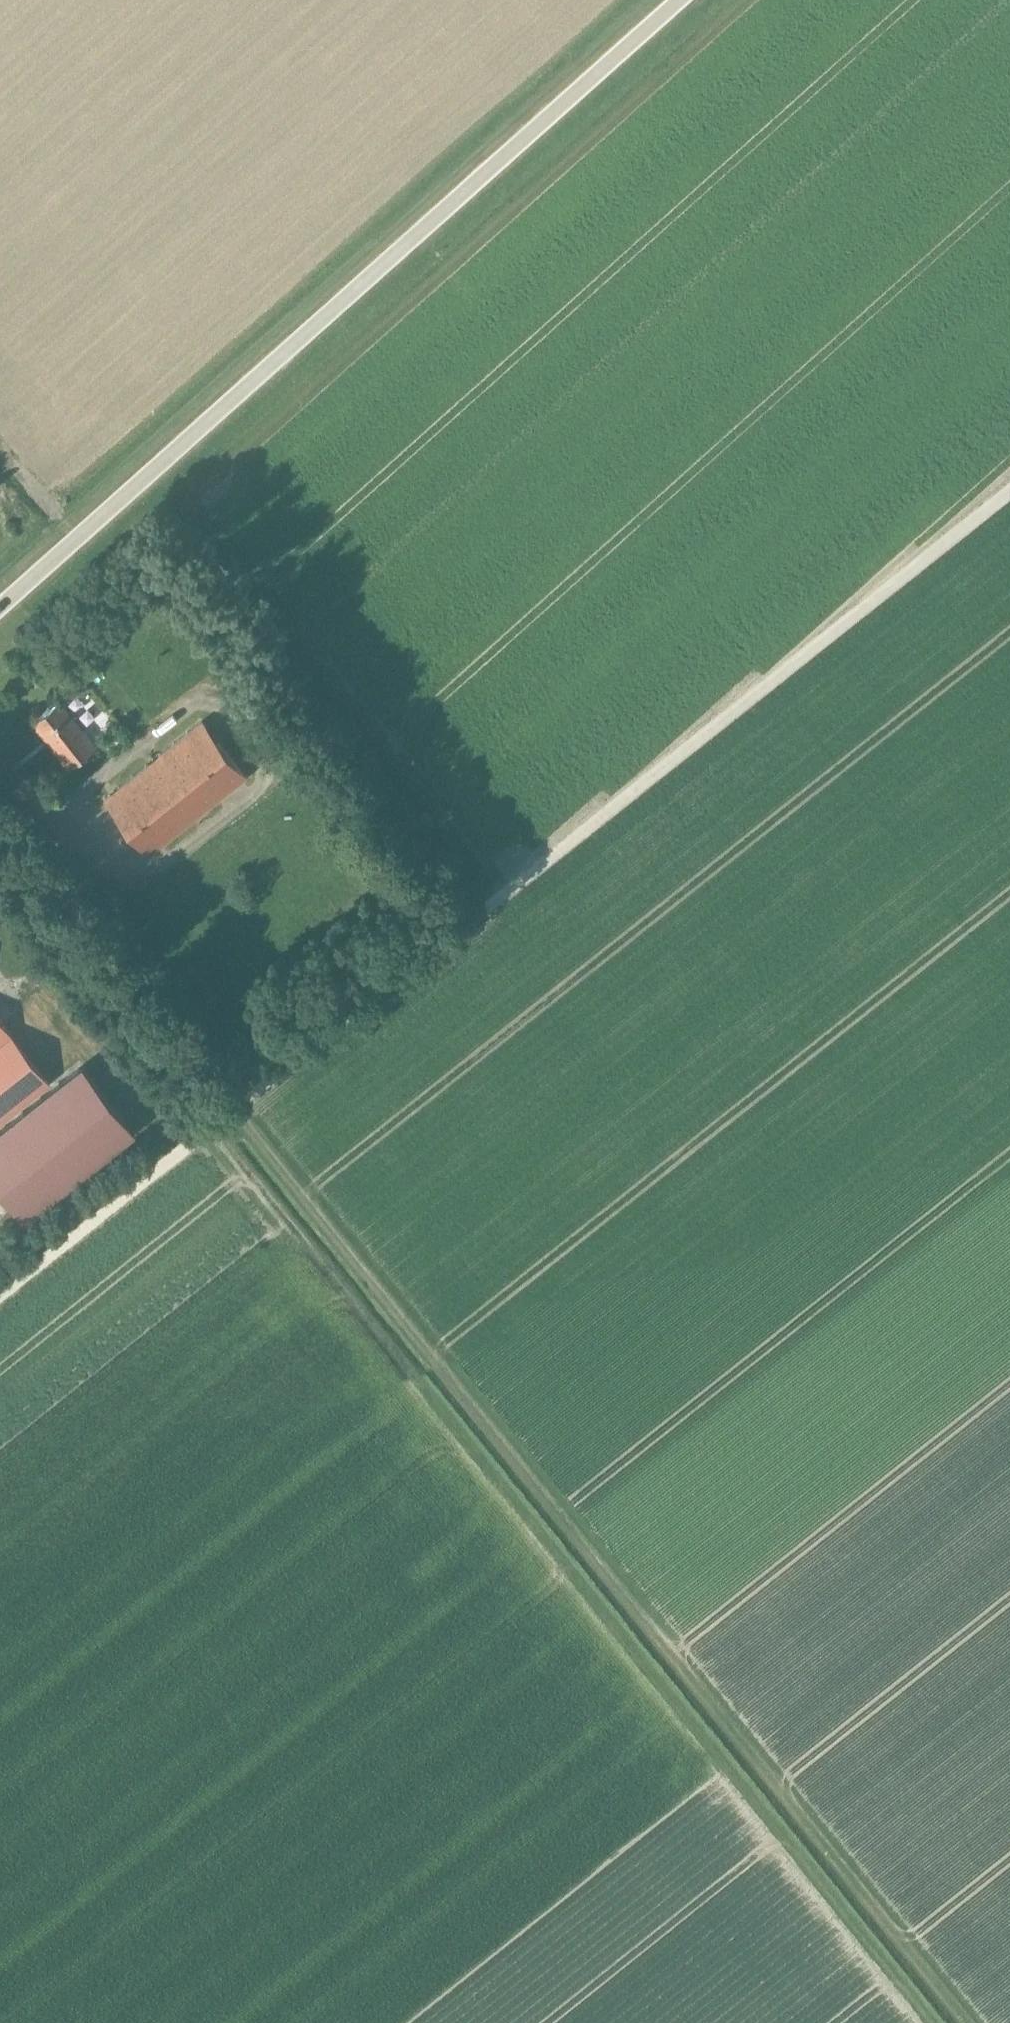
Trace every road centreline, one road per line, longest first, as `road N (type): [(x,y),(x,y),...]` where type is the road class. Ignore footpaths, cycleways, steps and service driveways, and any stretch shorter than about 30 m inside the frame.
road 1 (track): [(0,1295),(1009,492)]
road 2 (unclassified): [(0,611),(680,0)]

